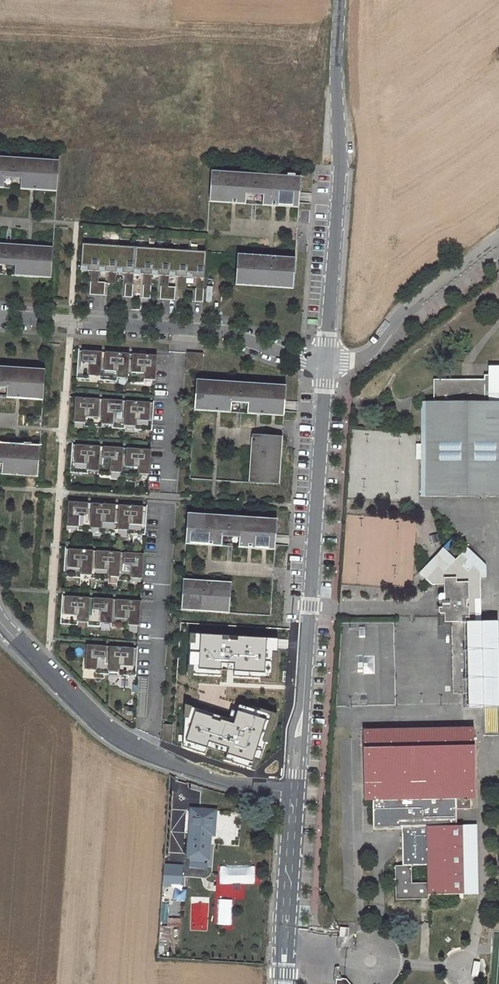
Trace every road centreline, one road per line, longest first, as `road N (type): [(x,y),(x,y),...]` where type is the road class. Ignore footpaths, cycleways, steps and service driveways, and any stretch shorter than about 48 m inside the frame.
road 1 (unclassified): [(325,366),(293,795)]
road 2 (unclassified): [(339,0),(325,366)]
road 3 (unclassified): [(293,795),(237,790),(115,737),(0,621)]
road 4 (residential): [(325,366),(221,332),(0,318)]
road 5 (unclassified): [(498,237),(406,309),(367,355),(325,366)]
road 6 (unclassified): [(293,795),(283,983)]

